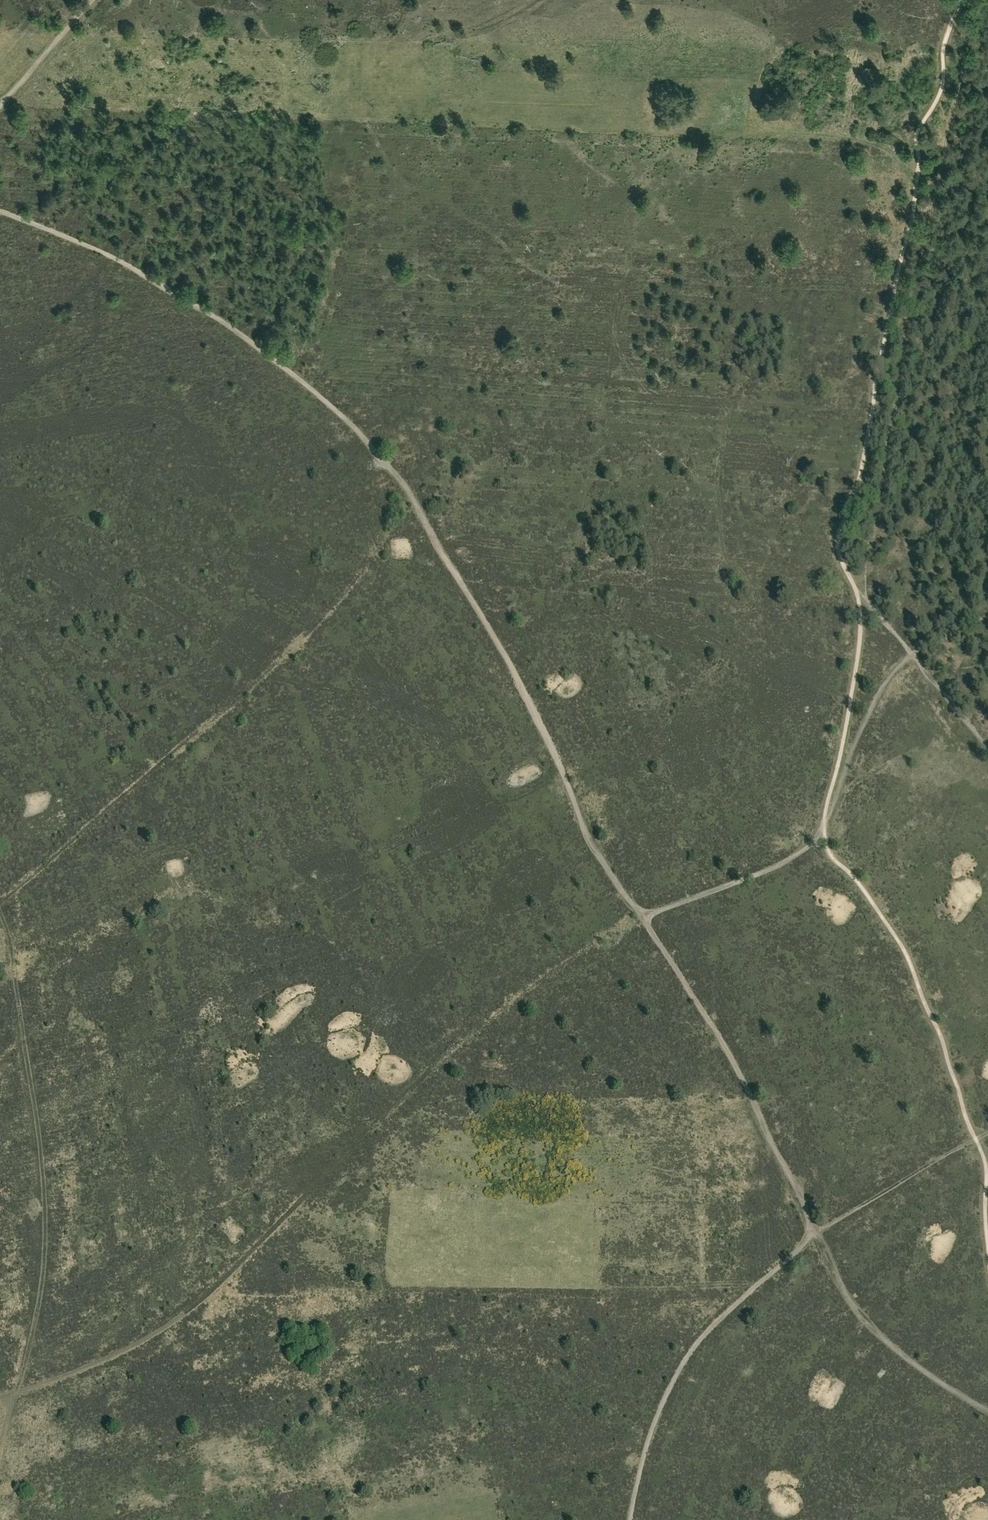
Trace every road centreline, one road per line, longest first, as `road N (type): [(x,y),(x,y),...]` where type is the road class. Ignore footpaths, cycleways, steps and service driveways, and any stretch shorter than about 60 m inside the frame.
road 1 (track): [(867,600),(987,750)]

